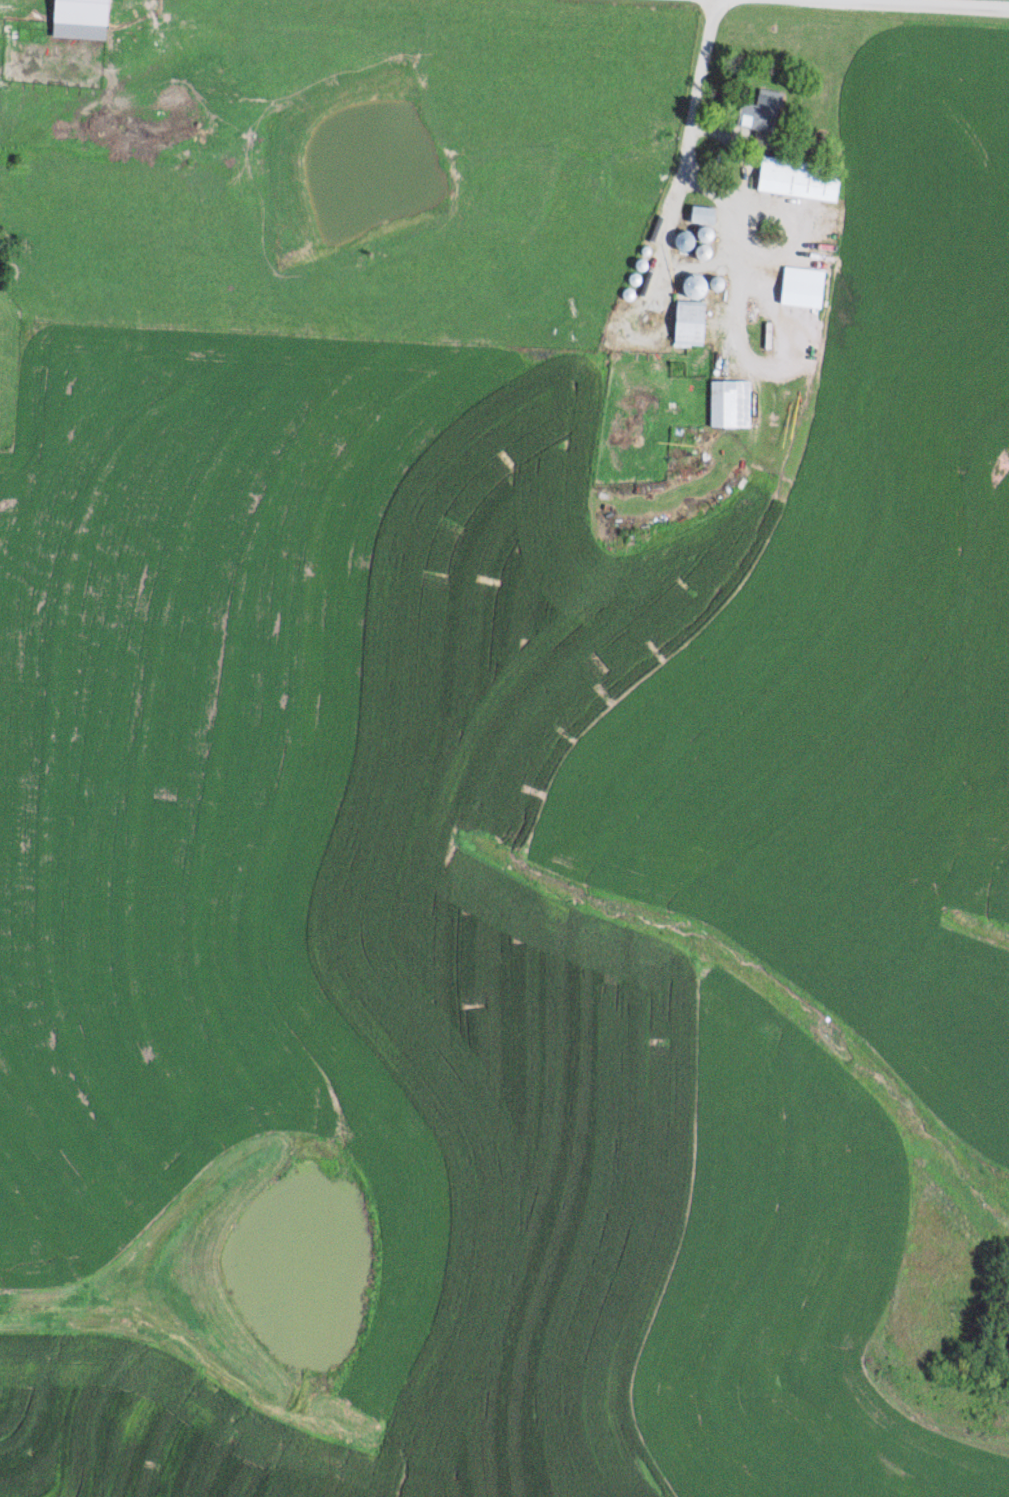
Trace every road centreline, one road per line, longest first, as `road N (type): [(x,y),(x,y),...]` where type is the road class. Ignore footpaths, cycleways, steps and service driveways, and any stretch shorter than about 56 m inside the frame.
road 1 (residential): [(885,0),(1008,6)]

